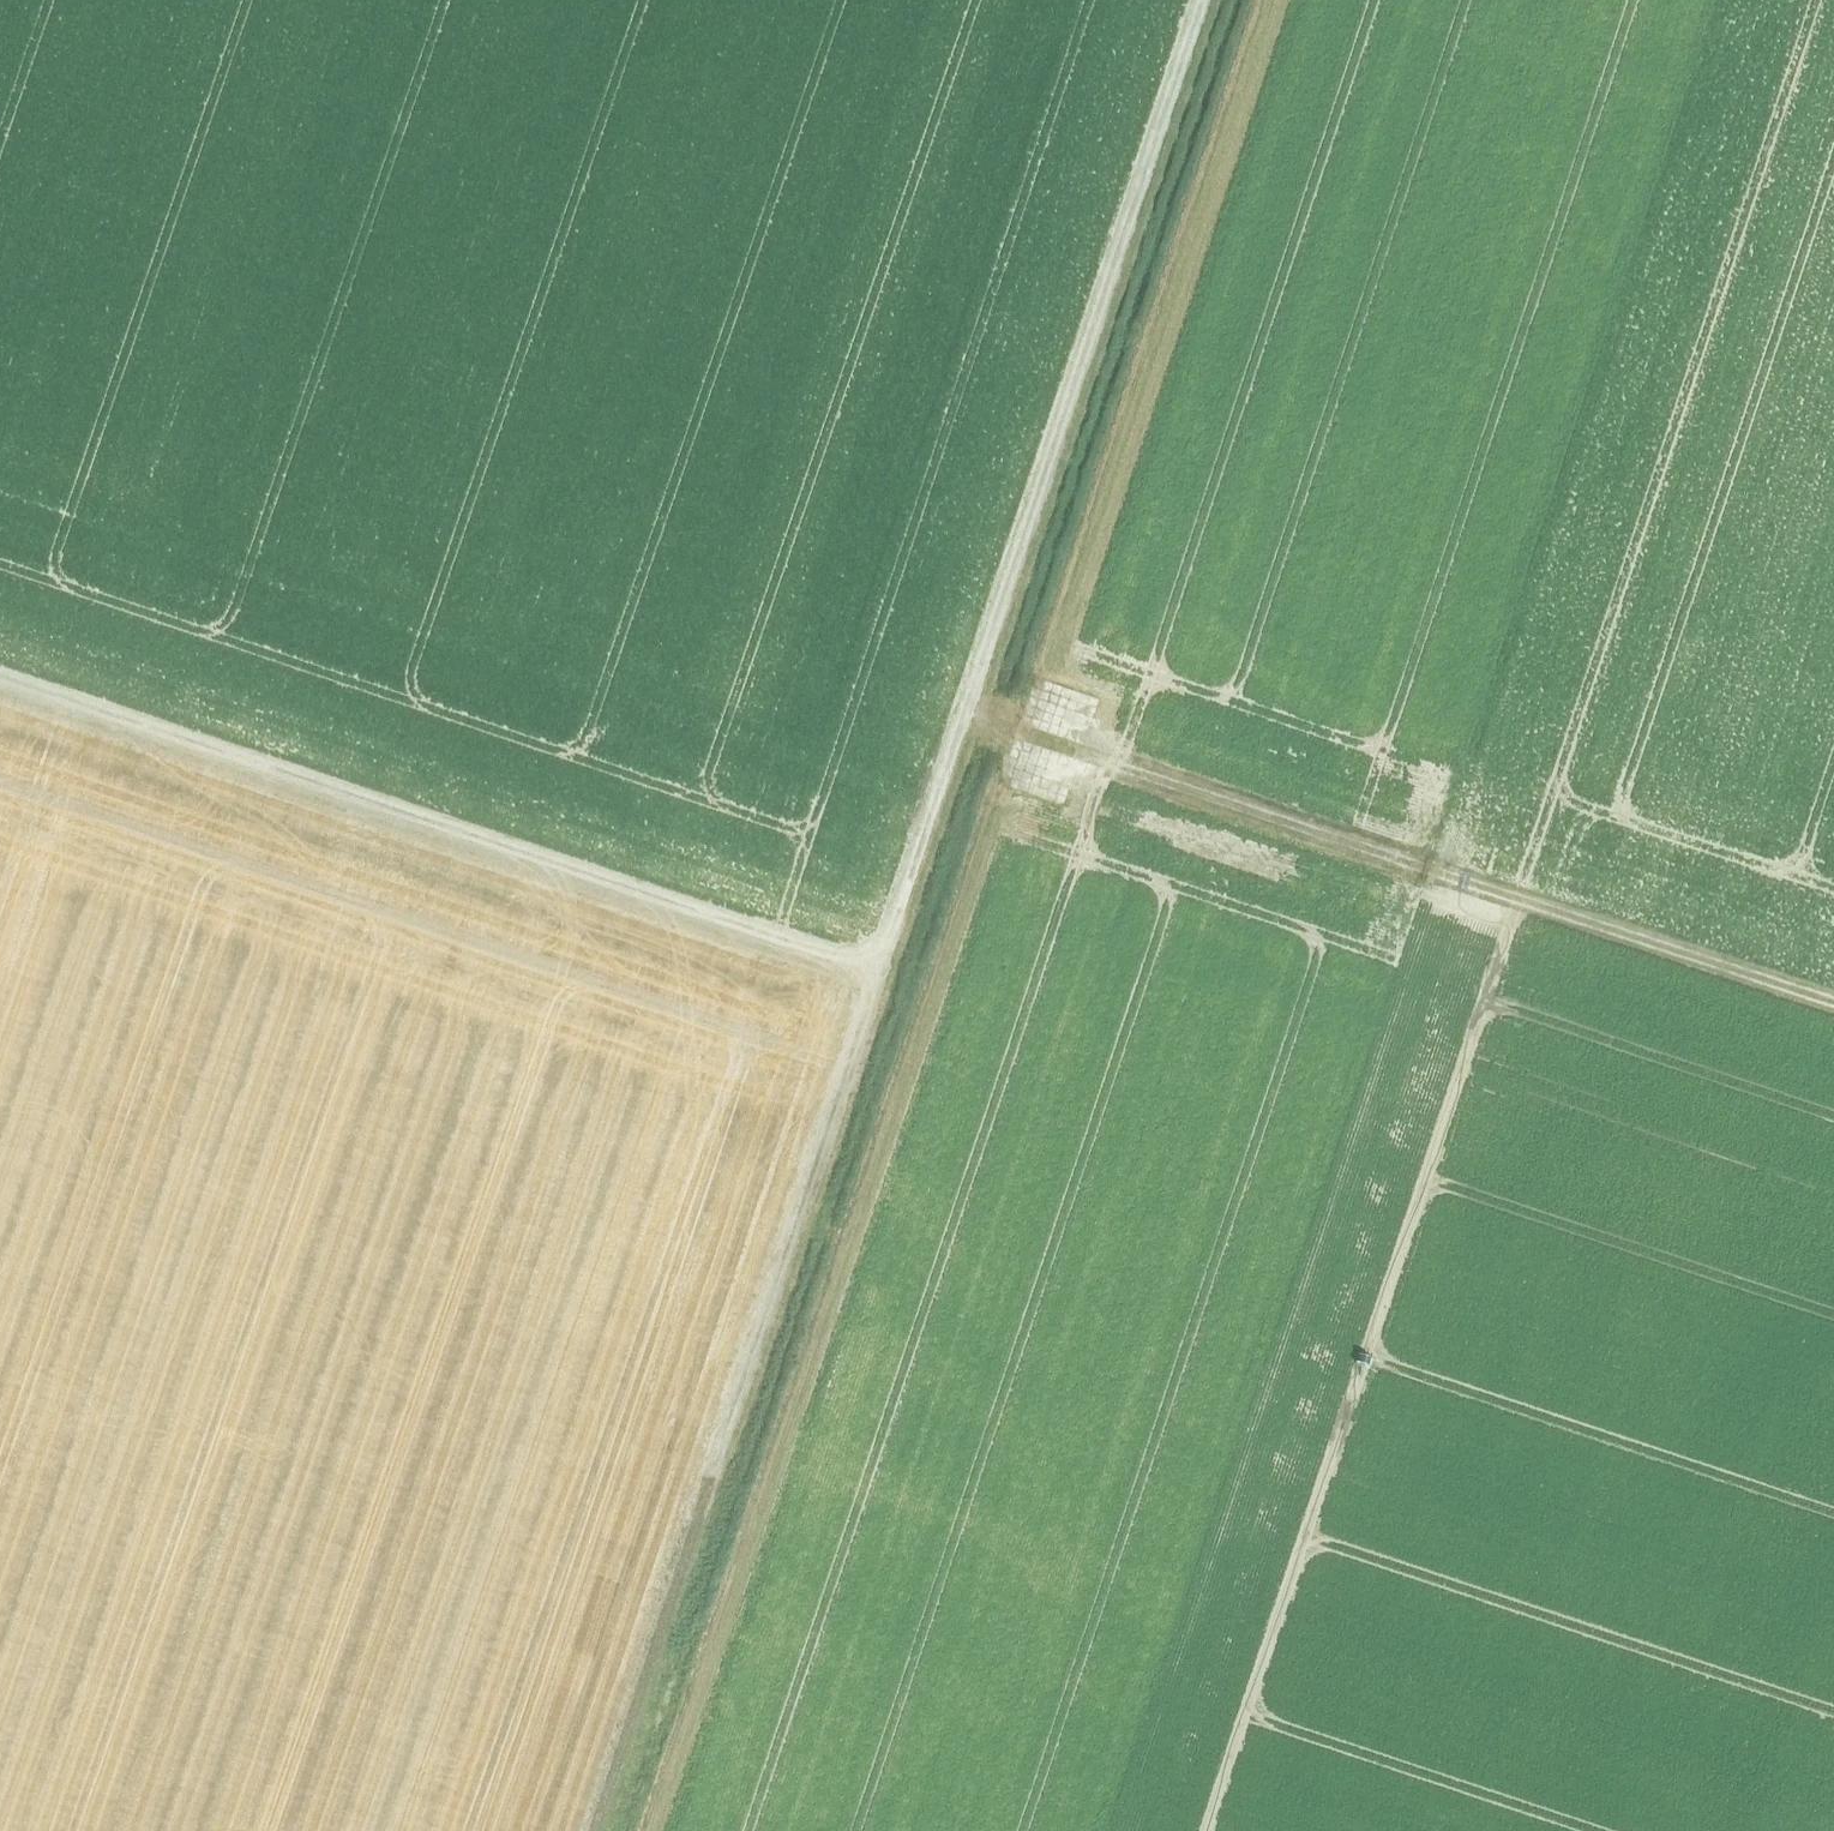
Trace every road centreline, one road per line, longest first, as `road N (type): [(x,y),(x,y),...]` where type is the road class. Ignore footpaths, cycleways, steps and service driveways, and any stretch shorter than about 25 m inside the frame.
road 1 (track): [(0,679),(879,972),(1209,0)]
road 2 (track): [(1833,1005),(968,721)]

